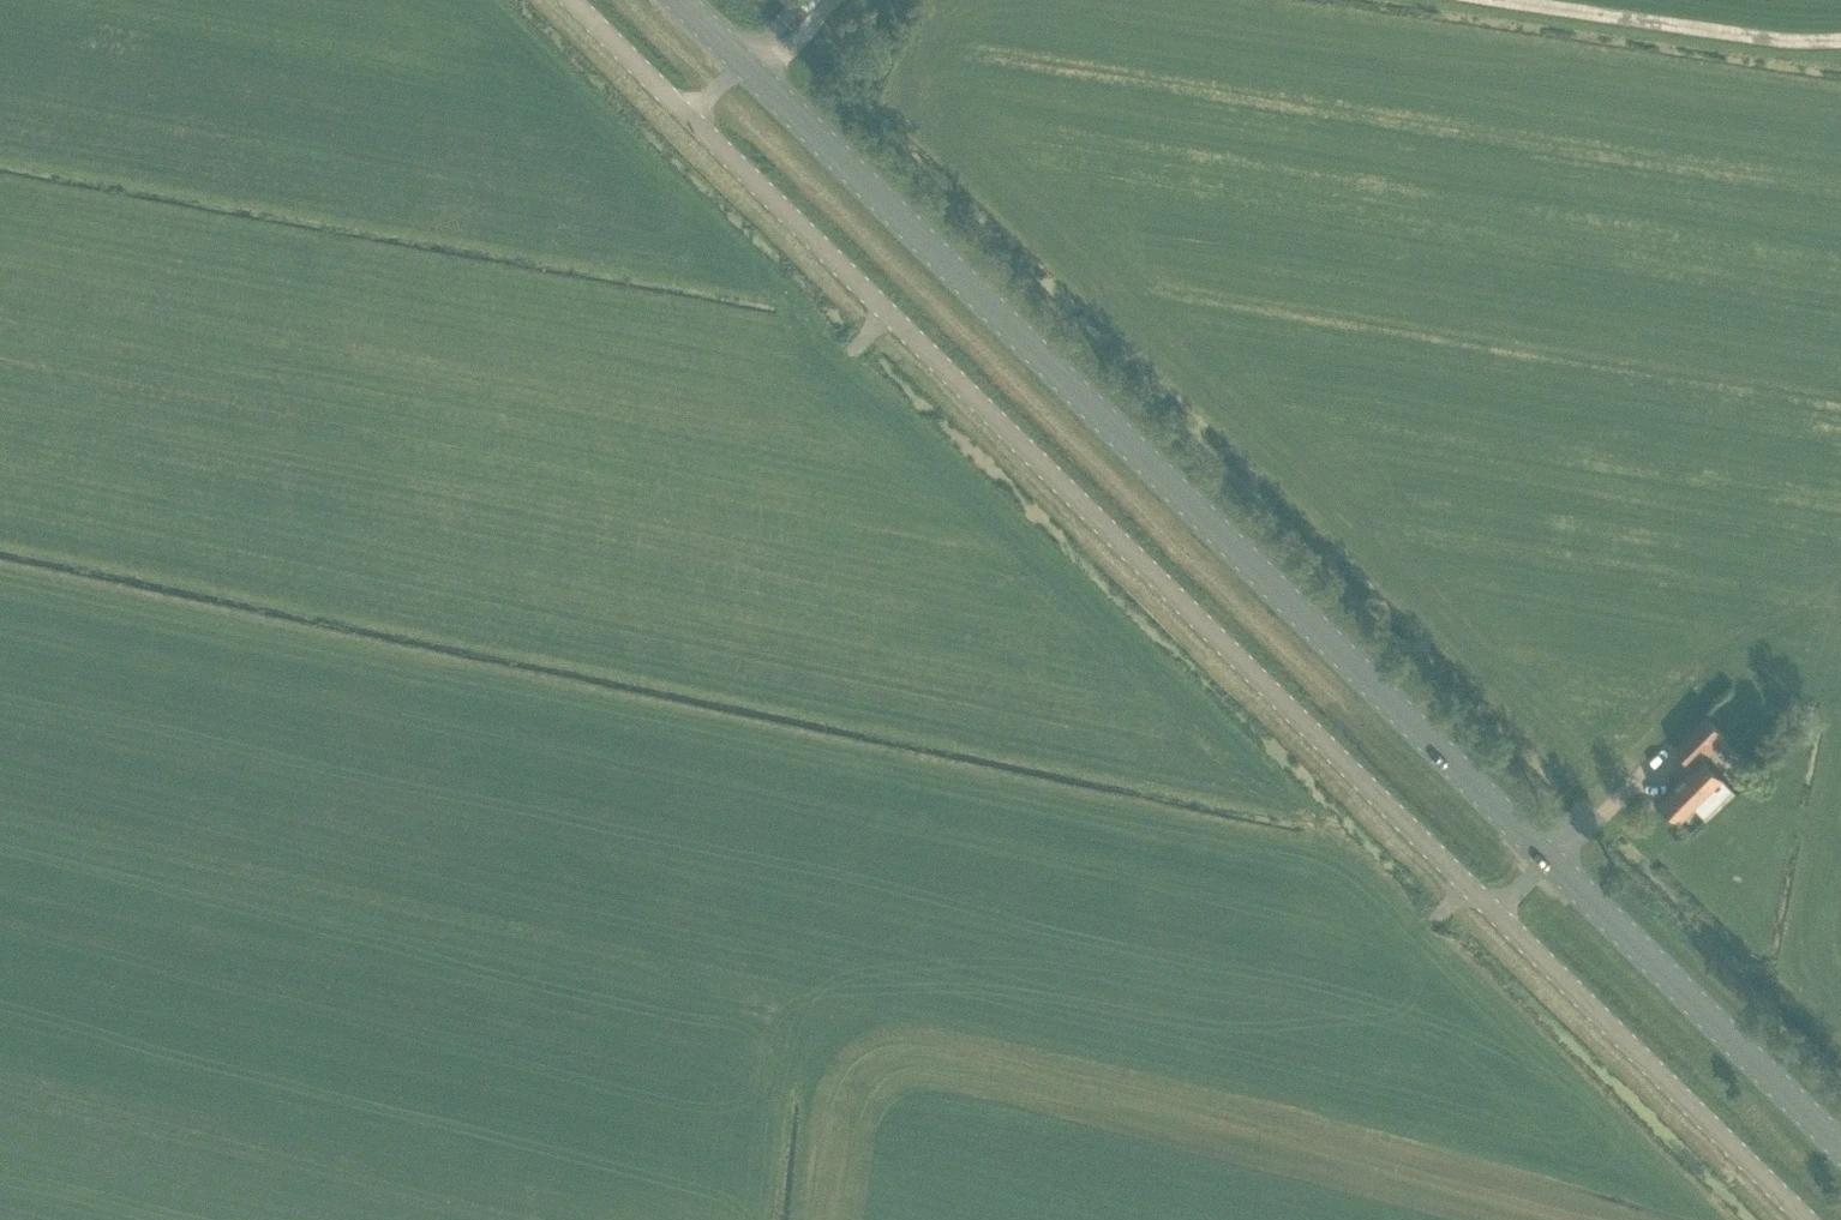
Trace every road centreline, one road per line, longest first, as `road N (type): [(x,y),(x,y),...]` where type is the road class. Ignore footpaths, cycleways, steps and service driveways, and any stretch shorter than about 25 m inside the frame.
road 1 (unclassified): [(1809,1219),(573,0)]
road 2 (primary): [(1840,1150),(681,0)]
road 3 (track): [(1523,0),(1800,43),(1840,41)]

